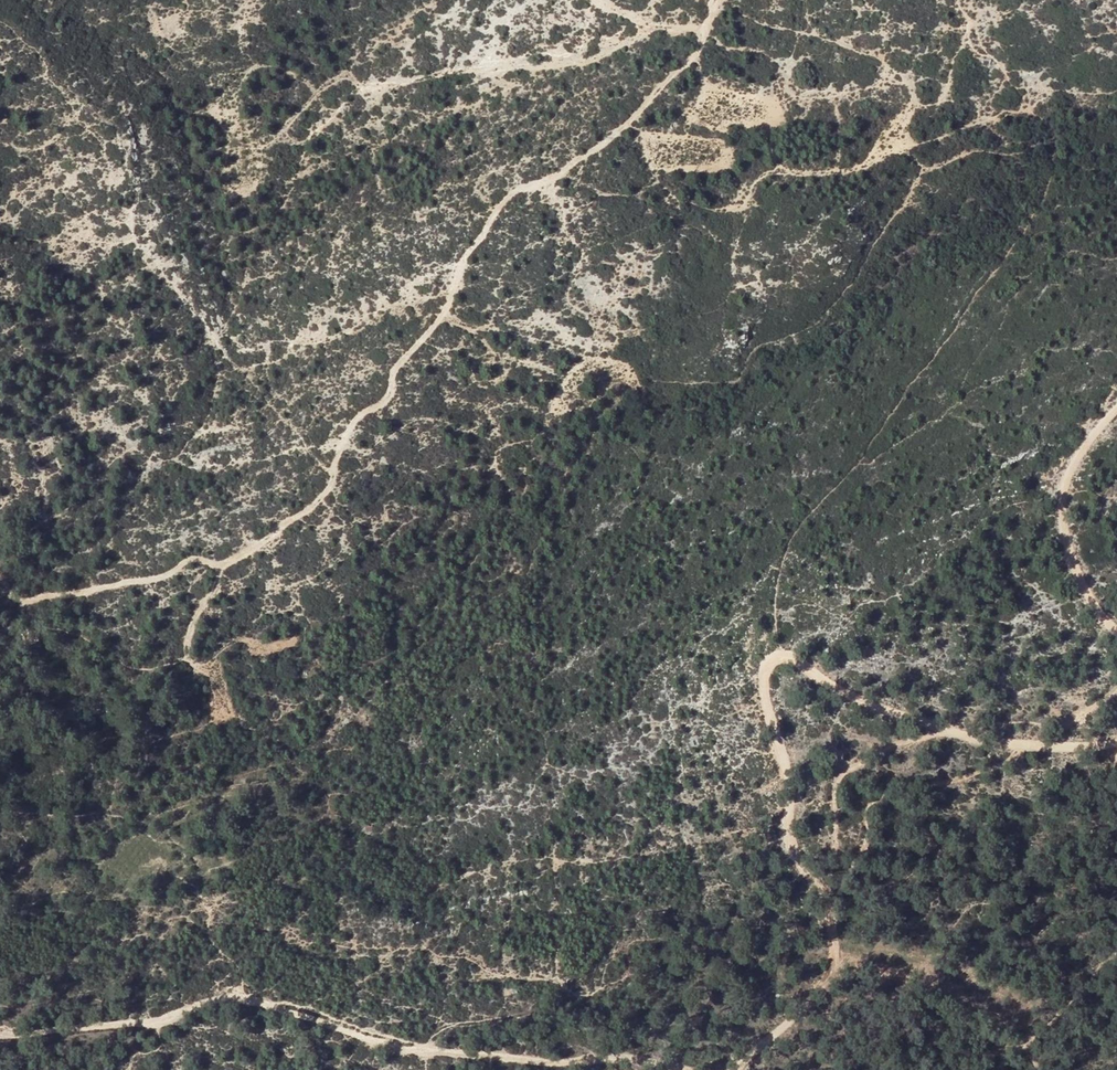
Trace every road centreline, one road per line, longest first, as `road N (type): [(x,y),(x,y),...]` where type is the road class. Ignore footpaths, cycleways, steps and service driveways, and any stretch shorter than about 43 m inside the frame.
road 1 (track): [(1116,741),(1018,747),(930,727),(768,655),(753,673),(755,697),(787,784),(790,844),(842,954),(845,989),(679,1069)]
road 2 (track): [(665,1069),(611,1056),(576,1066),(433,1053),(232,997),(145,1028),(0,1038)]
road 3 (track): [(1116,399),(1075,438),(1047,498),(1058,540),(1116,619)]

